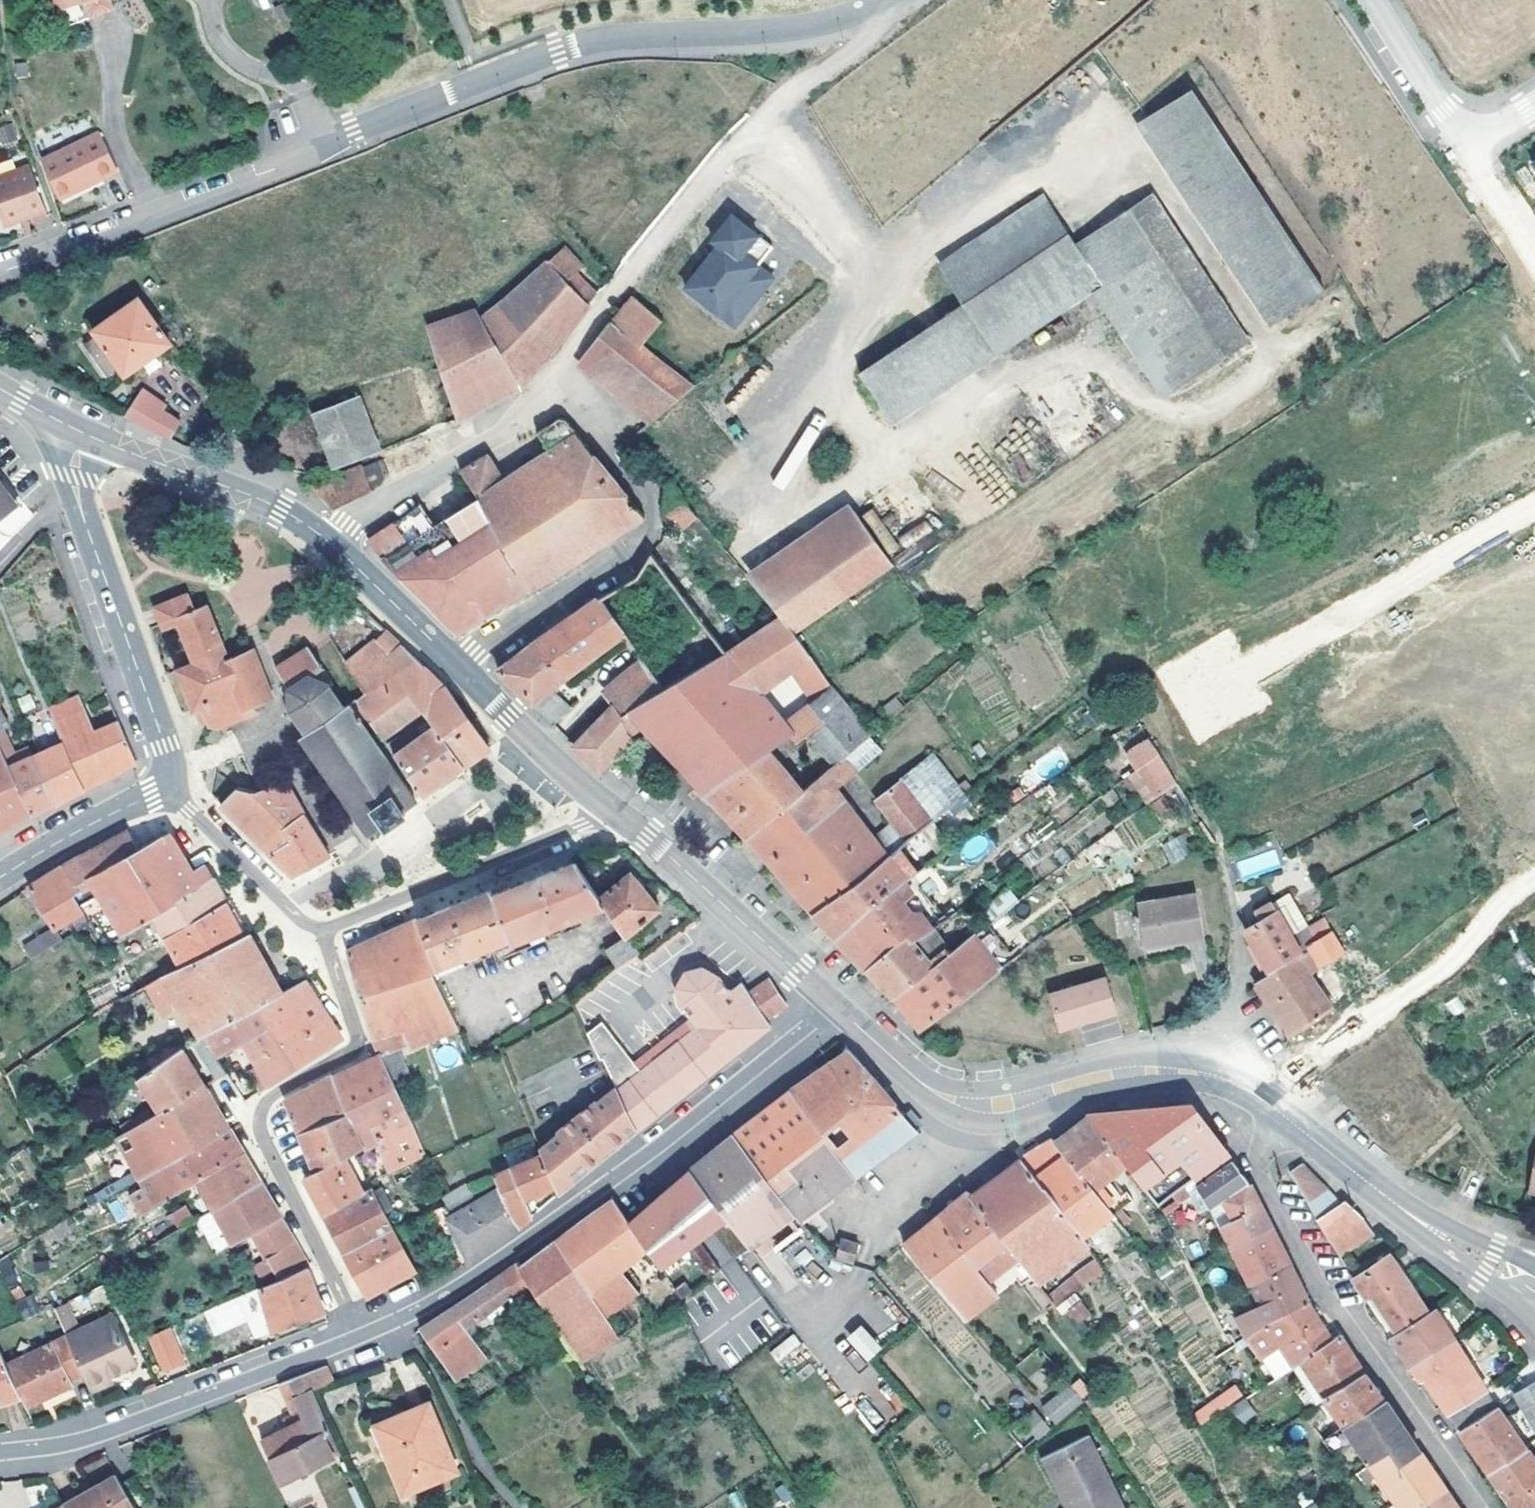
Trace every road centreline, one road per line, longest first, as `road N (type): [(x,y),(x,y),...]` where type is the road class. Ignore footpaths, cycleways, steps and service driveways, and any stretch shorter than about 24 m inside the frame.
road 1 (residential): [(0,274),(557,52),(610,39),(835,20),(887,0)]
road 2 (residential): [(363,1337),(502,1257),(656,1147),(831,1002)]
road 3 (residential): [(363,1337),(259,1127),(265,1103),(357,1047),(323,929)]
road 4 (residential): [(1284,1118),(1258,1161),(1274,1205),(1320,1288),(1477,1507)]
road 5 (residential): [(457,665),(642,545),(651,529),(649,500),(554,369)]
road 6 (residential): [(0,1454),(69,1446),(363,1337)]
road 7 (residential): [(83,435),(76,490),(168,756),(160,782)]
road 8 (tertiary): [(1284,1118),(1243,1089),(1177,1072),(1111,1075),(971,1106)]
road 9 (residential): [(323,929),(596,819),(607,804)]
road 10 (tertiary): [(831,1002),(607,804)]
road 11 (residential): [(329,542),(345,522),(508,424),(554,369)]
road 12 (residential): [(1315,1057),(1447,965),(1534,880)]
road 13 (tertiary): [(329,542),(270,504),(83,435)]
road 14 (residential): [(1324,737),(1534,601)]
road 15 (residential): [(160,782),(297,918),(323,929)]
road 16 (tertiary): [(607,804),(457,665)]
road 17 (residential): [(865,1264),(890,1198),(952,1149),(971,1106)]
road 18 (residential): [(160,782),(0,880)]
road 19 (tertiary): [(457,665),(329,542)]
road 20 (tertiary): [(971,1106),(931,1091),(831,1002)]
road 21 (tertiary): [(1391,1201),(1414,1230),(1527,1309)]
road 22 (residential): [(1373,0),(1444,111),(1472,136)]
road 23 (tertiary): [(1534,1267),(1391,1201)]
road 24 (tertiary): [(1391,1201),(1284,1118)]
road 25 (residential): [(1472,136),(1484,175),(1534,253)]

